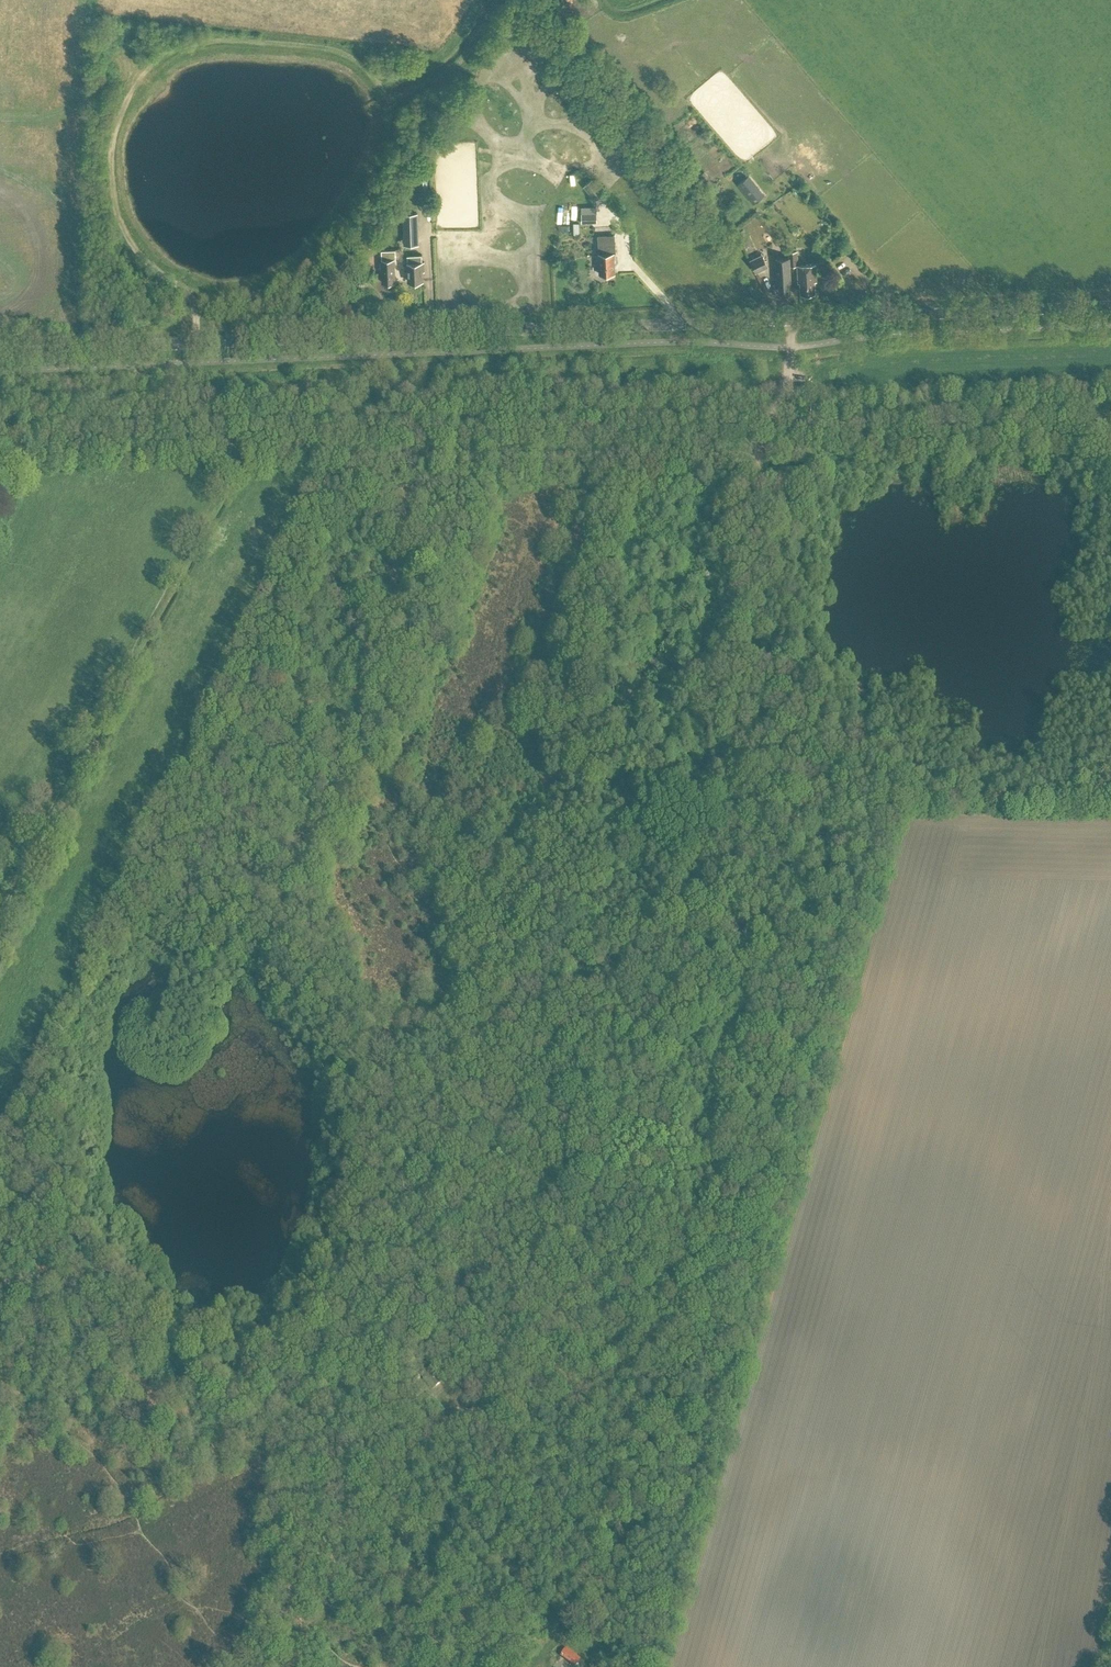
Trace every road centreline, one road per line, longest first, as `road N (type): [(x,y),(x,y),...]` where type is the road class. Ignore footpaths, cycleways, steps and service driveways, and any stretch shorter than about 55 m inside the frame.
road 1 (tertiary): [(0,356),(1110,306)]
road 2 (track): [(525,959),(391,1389),(330,1498),(281,1611)]
road 3 (track): [(743,452),(656,669),(617,706),(588,760),(525,959)]
road 4 (track): [(0,432),(467,425)]
road 5 (track): [(859,775),(741,681),(759,466),(756,455),(743,452)]
road 6 (track): [(1110,413),(770,417)]
road 7 (track): [(467,425),(770,417)]
road 8 (track): [(88,1450),(43,1436),(31,1422),(17,1355),(45,1287),(32,1260),(0,1244)]
road 9 (track): [(737,809),(727,782),(741,681)]

